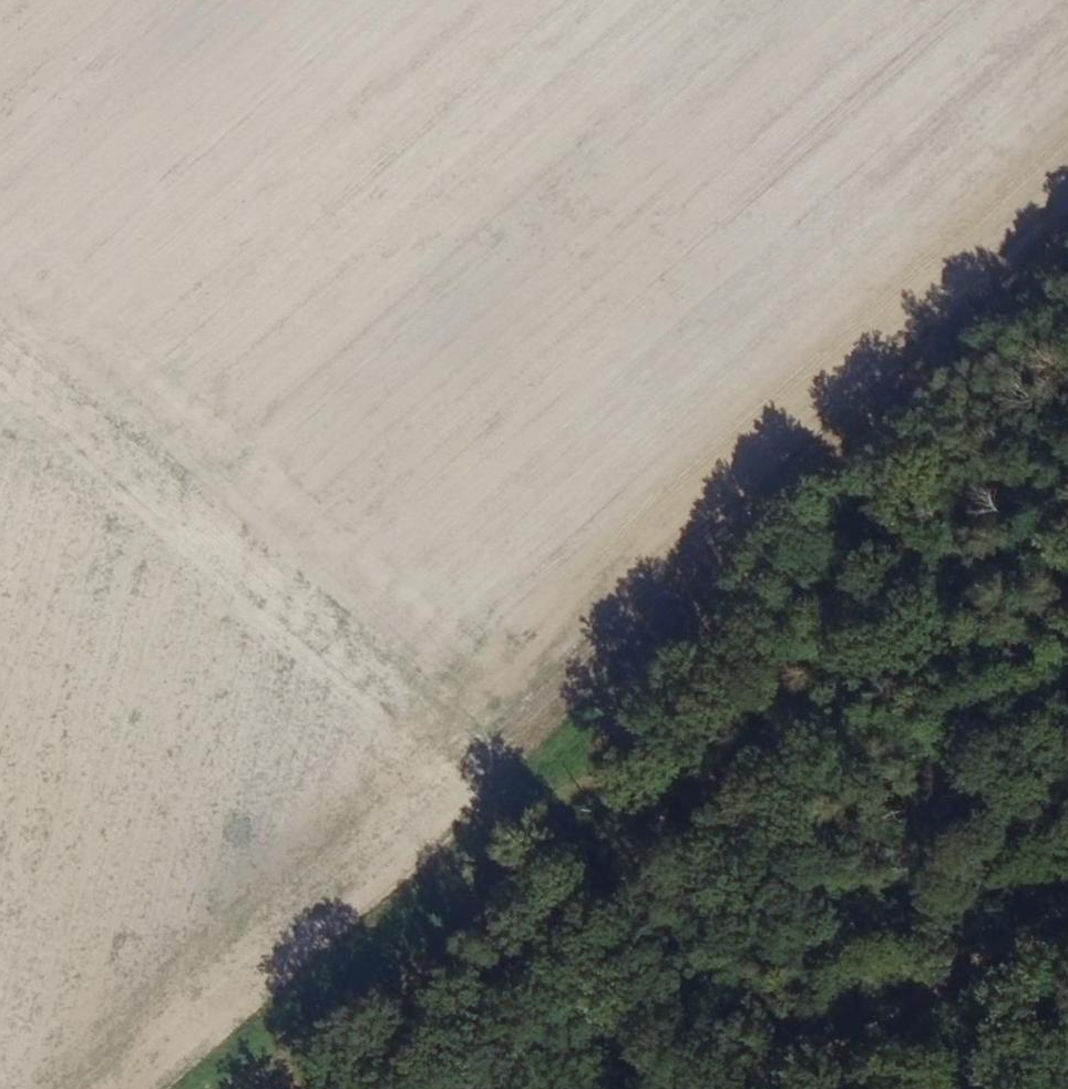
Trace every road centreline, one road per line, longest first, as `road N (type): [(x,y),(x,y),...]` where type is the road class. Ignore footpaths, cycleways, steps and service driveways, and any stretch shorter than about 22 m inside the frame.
road 1 (track): [(1067,904),(770,1088)]

